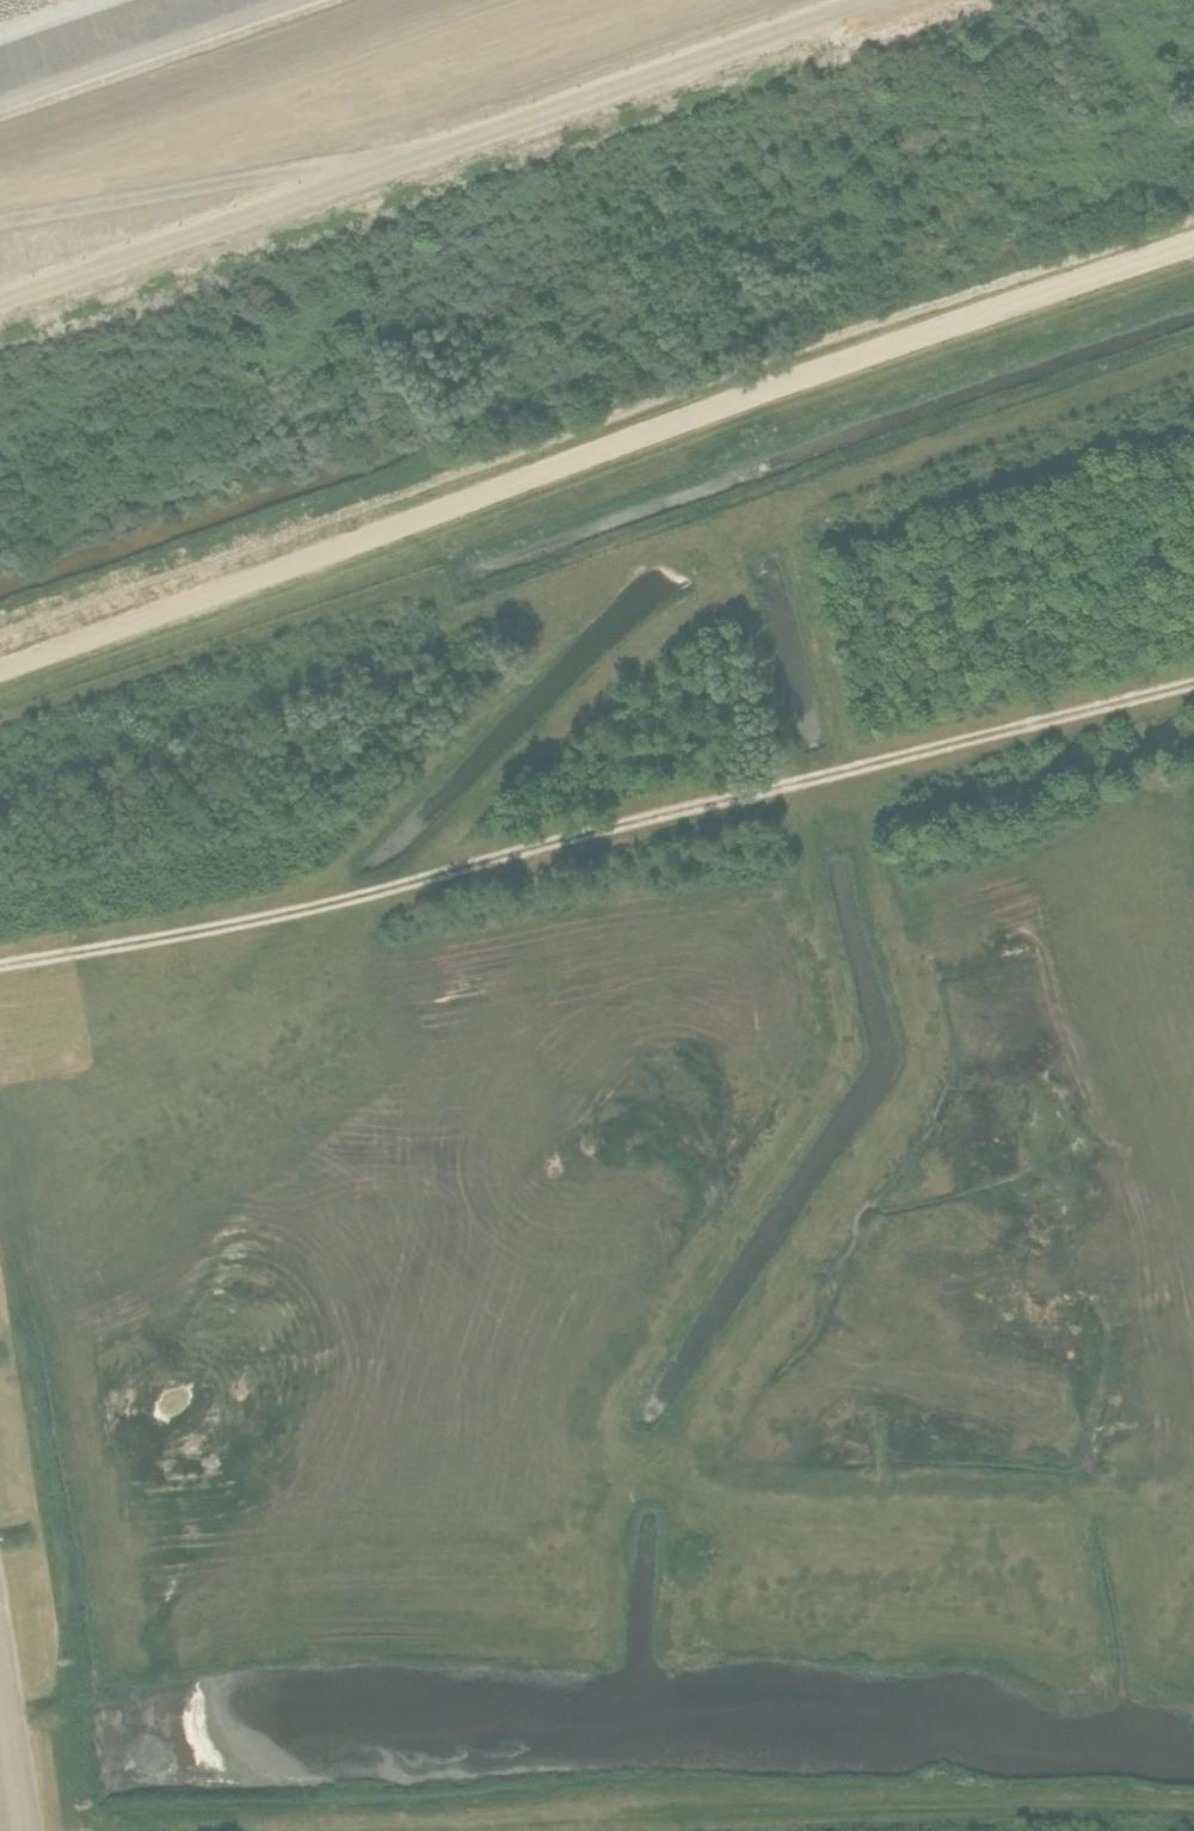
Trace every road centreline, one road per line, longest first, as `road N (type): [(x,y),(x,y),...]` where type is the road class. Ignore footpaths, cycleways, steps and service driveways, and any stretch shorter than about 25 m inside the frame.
road 1 (track): [(0,654),(1193,239)]

